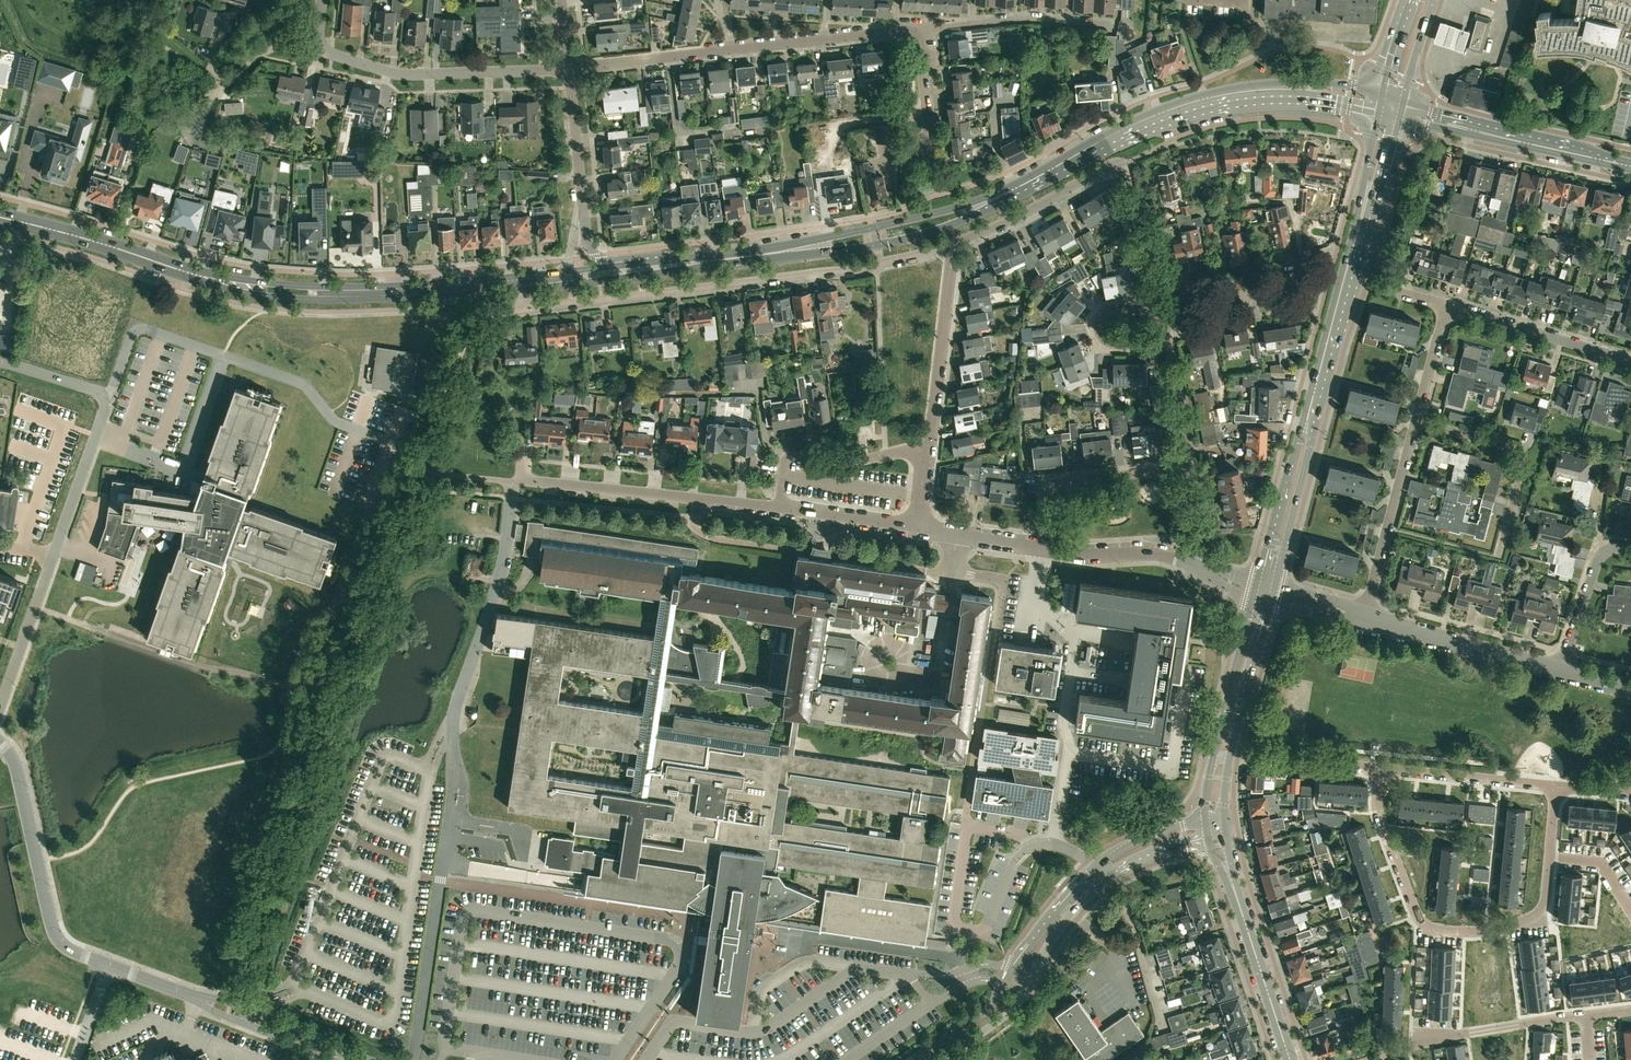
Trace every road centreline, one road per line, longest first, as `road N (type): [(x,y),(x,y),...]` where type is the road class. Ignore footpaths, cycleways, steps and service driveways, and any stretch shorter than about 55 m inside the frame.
road 1 (primary): [(184,271),(237,291),(367,299),(576,283),(704,262)]
road 2 (primary): [(1261,593),(1389,107)]
road 3 (primary): [(656,262),(371,286),(184,271)]
road 4 (residential): [(521,310),(843,272),(947,246)]
road 5 (unclassified): [(1214,819),(1159,833),(1095,867),(1033,938),(992,1006),(911,1059)]
road 6 (primary): [(1014,189),(1139,126),(1215,100),(1299,92),(1389,107)]
road 7 (unclassified): [(941,1059),(1009,1010),(1062,924),(1108,876),(1215,834)]
road 8 (residential): [(781,509),(419,469)]
road 9 (residential): [(918,30),(569,68)]
road 10 (unclassified): [(0,705),(103,397)]
road 11 (residential): [(1195,564),(920,529)]
road 12 (residential): [(1369,1059),(1490,1028),(1630,1009)]
road 13 (unclassified): [(0,745),(19,772),(58,940),(106,968)]
road 14 (residential): [(569,68),(408,74),(320,44)]
road 15 (primary): [(773,253),(901,240),(987,210),(1014,189)]
road 16 (residential): [(656,262),(607,260),(590,248),(569,68)]
road 17 (primary): [(1014,189),(773,253)]
road 18 (secondary): [(1630,166),(1389,107)]
road 19 (primary): [(1290,1059),(1215,834)]
road 20 (residential): [(1499,556),(1522,452),(1416,421)]
road 21 (residential): [(1471,932),(1434,928),(1416,917),(1378,810),(1380,770)]
road 22 (residential): [(926,454),(947,246)]
road 23 (residential): [(1363,619),(1416,421)]
road 24 (unclassified): [(1560,670),(1363,619)]
road 25 (residential): [(1471,932),(1543,909),(1558,786)]
road 26 (residential): [(947,246),(1127,161)]
road 27 (residential): [(918,30),(1030,18),(1115,23)]
road 28 (residential): [(1630,361),(1446,305)]
road 29 (primary): [(184,271),(0,218)]
road 30 (residential): [(1042,531),(1052,484),(1191,466)]
road 31 (residential): [(781,509),(790,458),(926,454)]
road 32 (unclassified): [(370,1059),(239,1004),(202,999)]
road 33 (residential): [(1558,786),(1380,770)]
road 34 (primary): [(1221,757),(1261,593)]
road 35 (residential): [(1380,770),(1221,757)]
road 36 (residential): [(1167,336),(1113,343),(1099,334),(1099,319),(1108,310),(1161,308)]
road 37 (residential): [(1560,670),(1600,557),(1630,548)]
road 38 (residential): [(1163,315),(1307,285)]
road 39 (unclassified): [(202,999),(226,1018),(331,1059)]
road 40 (residential): [(920,529),(781,509)]
road 41 (residential): [(1191,466),(1167,336)]
road 42 (residential): [(933,161),(918,30)]
road 43 (residential): [(207,73),(231,82),(272,49),(320,44)]

